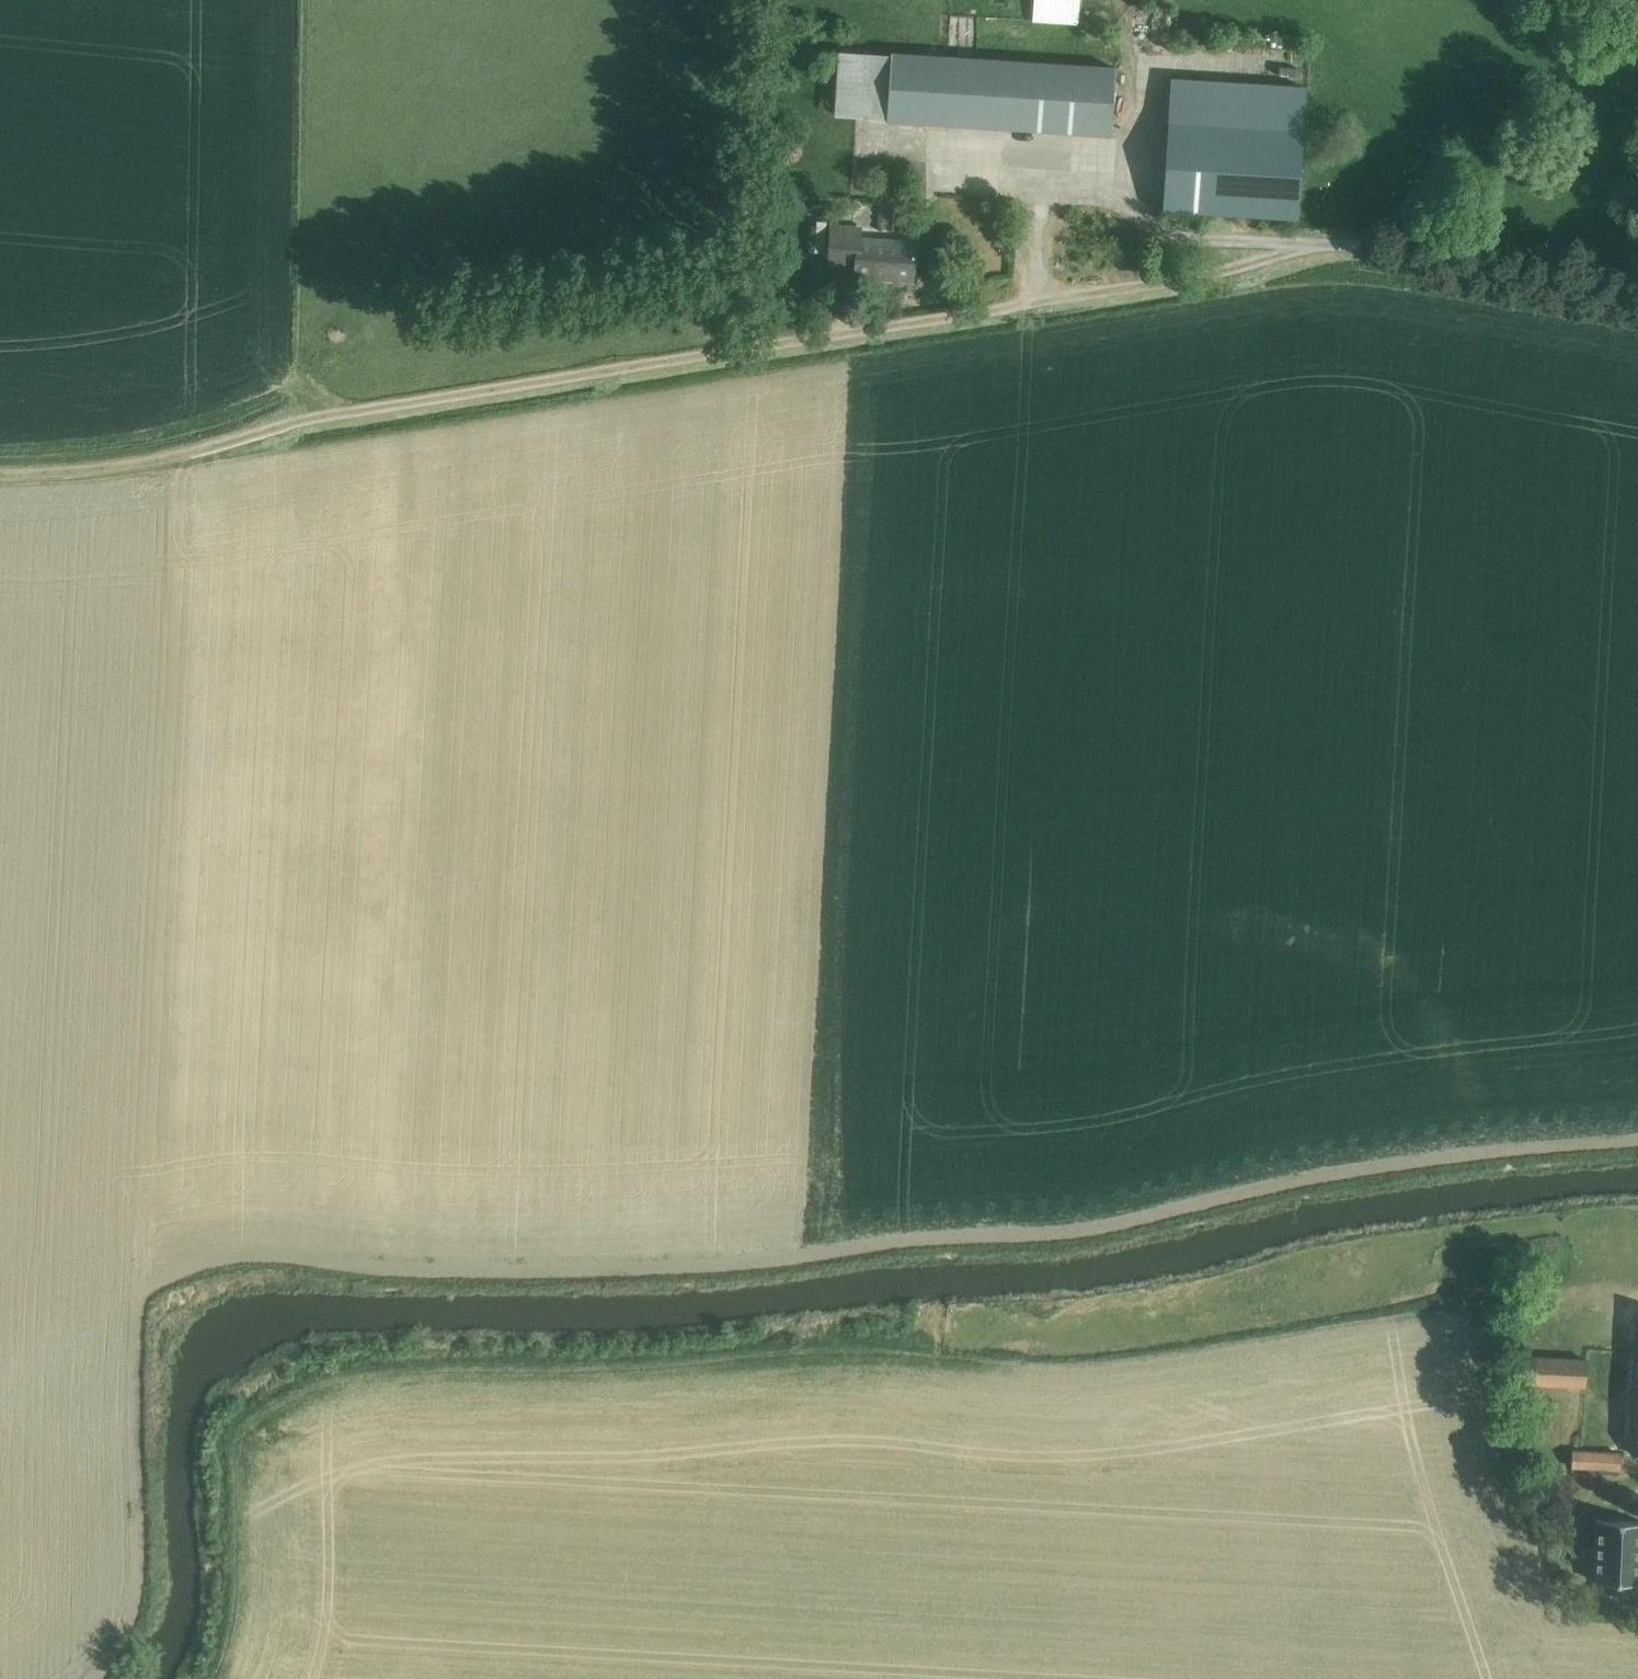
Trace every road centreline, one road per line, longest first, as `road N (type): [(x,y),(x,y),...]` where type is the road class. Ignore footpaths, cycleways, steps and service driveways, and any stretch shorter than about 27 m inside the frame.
road 1 (track): [(0,479),(149,467),(329,423),(809,344)]

